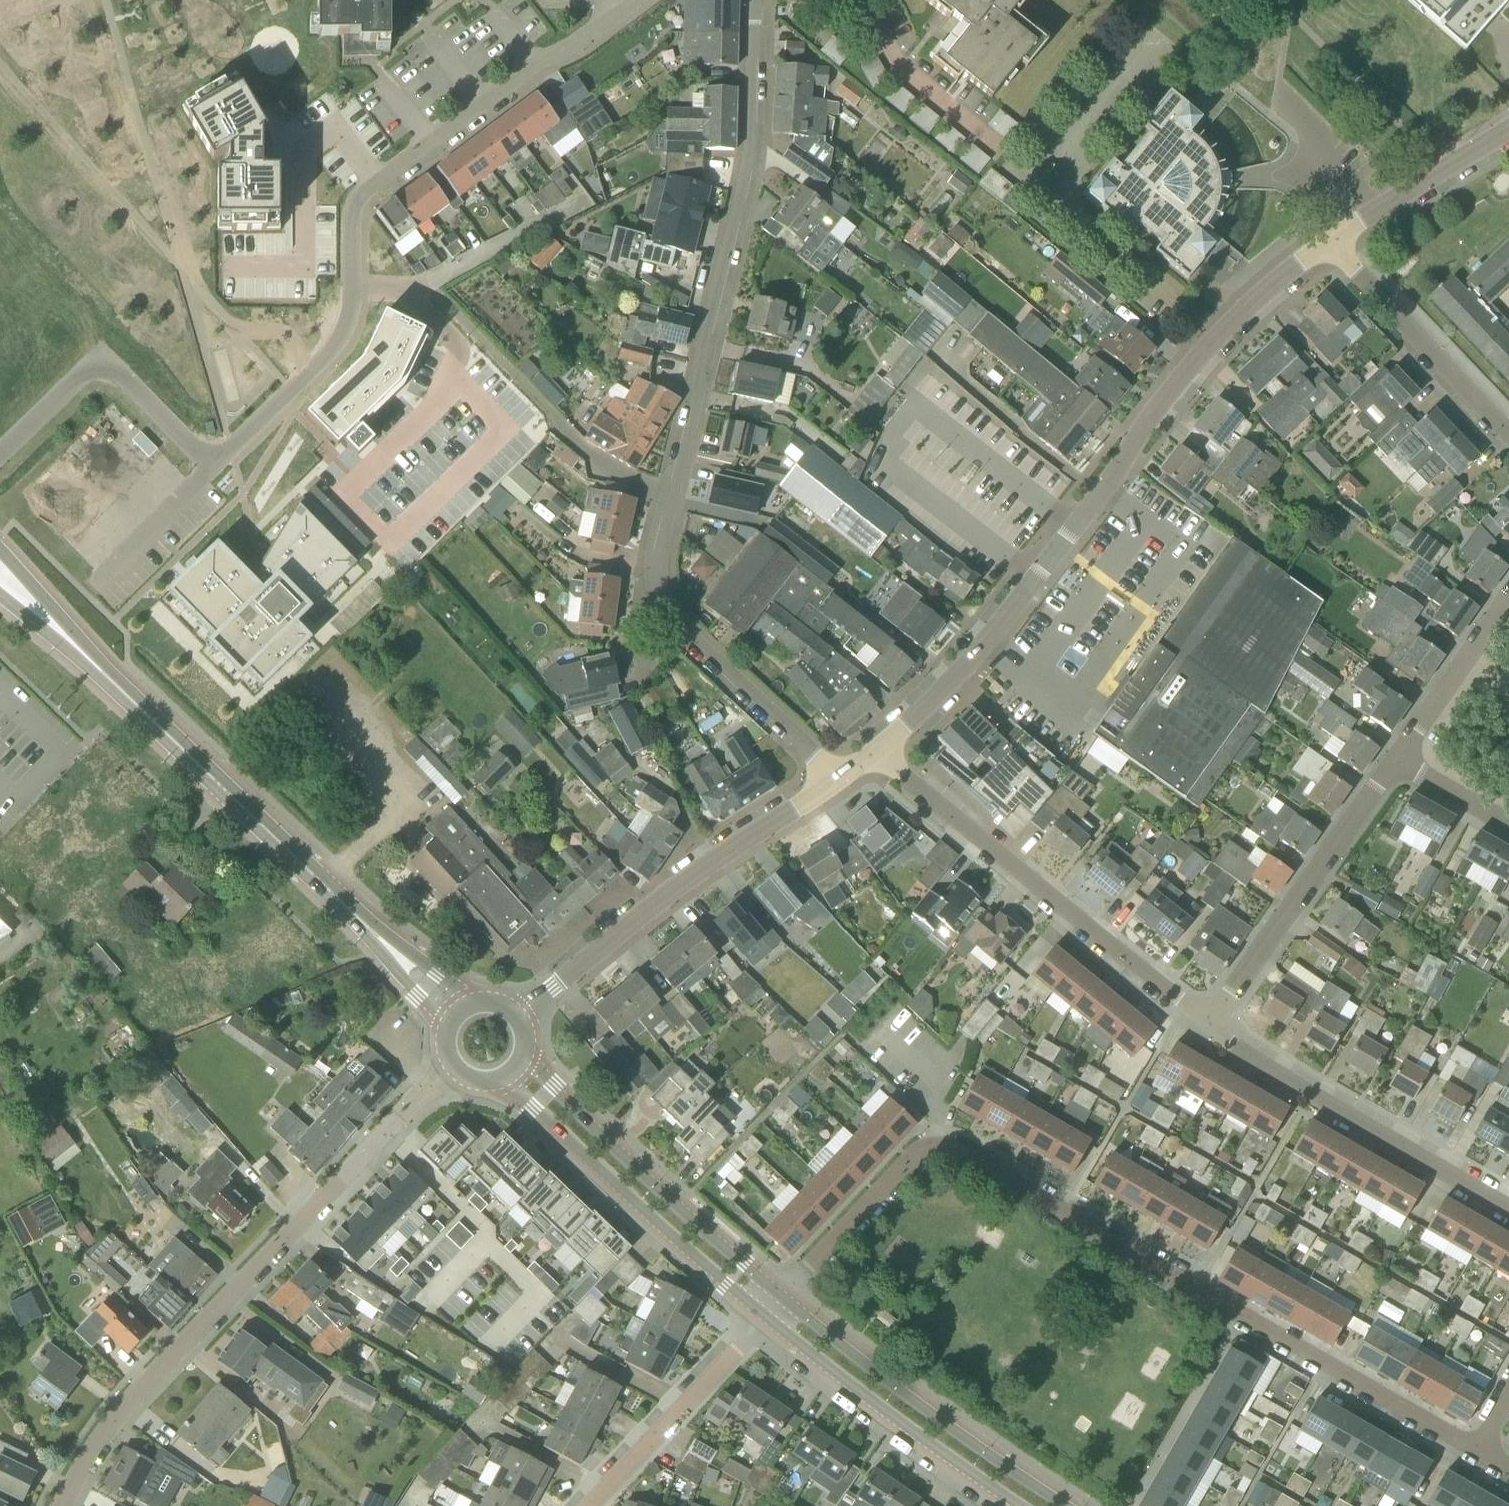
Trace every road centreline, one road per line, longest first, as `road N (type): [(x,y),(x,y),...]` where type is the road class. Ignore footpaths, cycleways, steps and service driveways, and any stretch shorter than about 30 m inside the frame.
road 1 (residential): [(636,0),(375,183),(357,204),(358,316),(345,339),(214,468),(98,355),(0,452)]
road 2 (residential): [(755,0),(755,136),(744,216),(666,498),(664,578),(698,644),(841,774)]
road 3 (residential): [(776,1296),(916,1145),(939,1132),(1471,1448)]
road 4 (tertiary): [(878,758),(986,640),(1102,493),(1148,418),(1275,284),(1325,245)]
road 5 (tertiary): [(59,1505),(94,1446),(210,1311),(453,1073)]
road 6 (residential): [(1209,1020),(878,758)]
road 7 (tertiary): [(518,1015),(659,901),(841,774)]
road 8 (secondary): [(347,908),(85,656)]
road 9 (residential): [(1508,1209),(1245,1053),(1209,1020)]
road 10 (secondary): [(1062,1505),(923,1413),(776,1296)]
road 11 (secondary): [(499,1083),(756,1319)]
road 12 (secondary): [(776,1296),(525,1056)]
road 13 (residential): [(1209,1020),(1394,758)]
road 14 (secondary): [(756,1319),(1016,1505)]
road 15 (residential): [(1325,245),(1508,436)]
road 16 (residential): [(591,1505),(756,1319)]
road 17 (tertiary): [(1325,245),(1508,132)]
road 18 (residential): [(1394,758),(1508,594)]
road 19 (secondary): [(347,908),(443,1027)]
road 20 (secondary): [(466,1002),(347,908)]
road 21 (secondary): [(85,656),(0,553)]
road 22 (residential): [(1508,817),(1394,758)]

